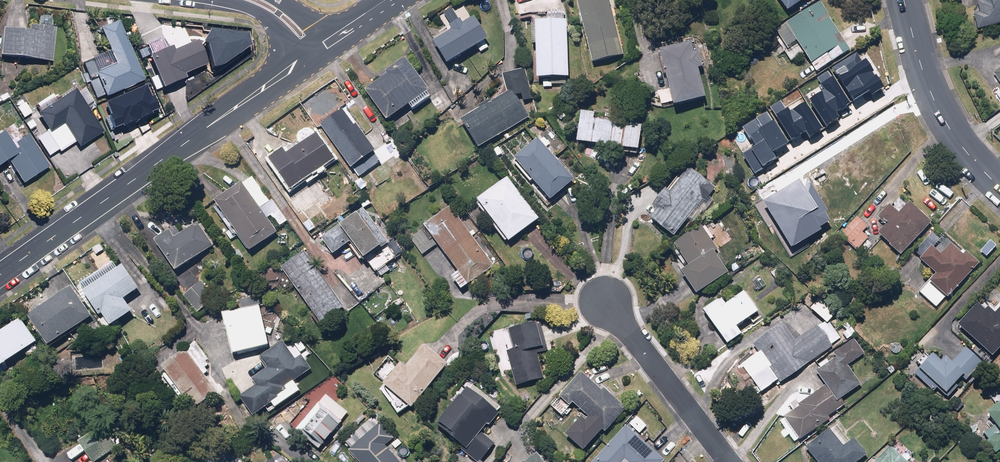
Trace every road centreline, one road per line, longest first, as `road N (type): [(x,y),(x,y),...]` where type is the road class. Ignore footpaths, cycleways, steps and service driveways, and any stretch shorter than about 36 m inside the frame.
road 1 (tertiary): [(0,275),(298,57)]
road 2 (secondary): [(904,0),(925,81),(946,125),(999,188)]
road 3 (residential): [(731,461),(609,303)]

